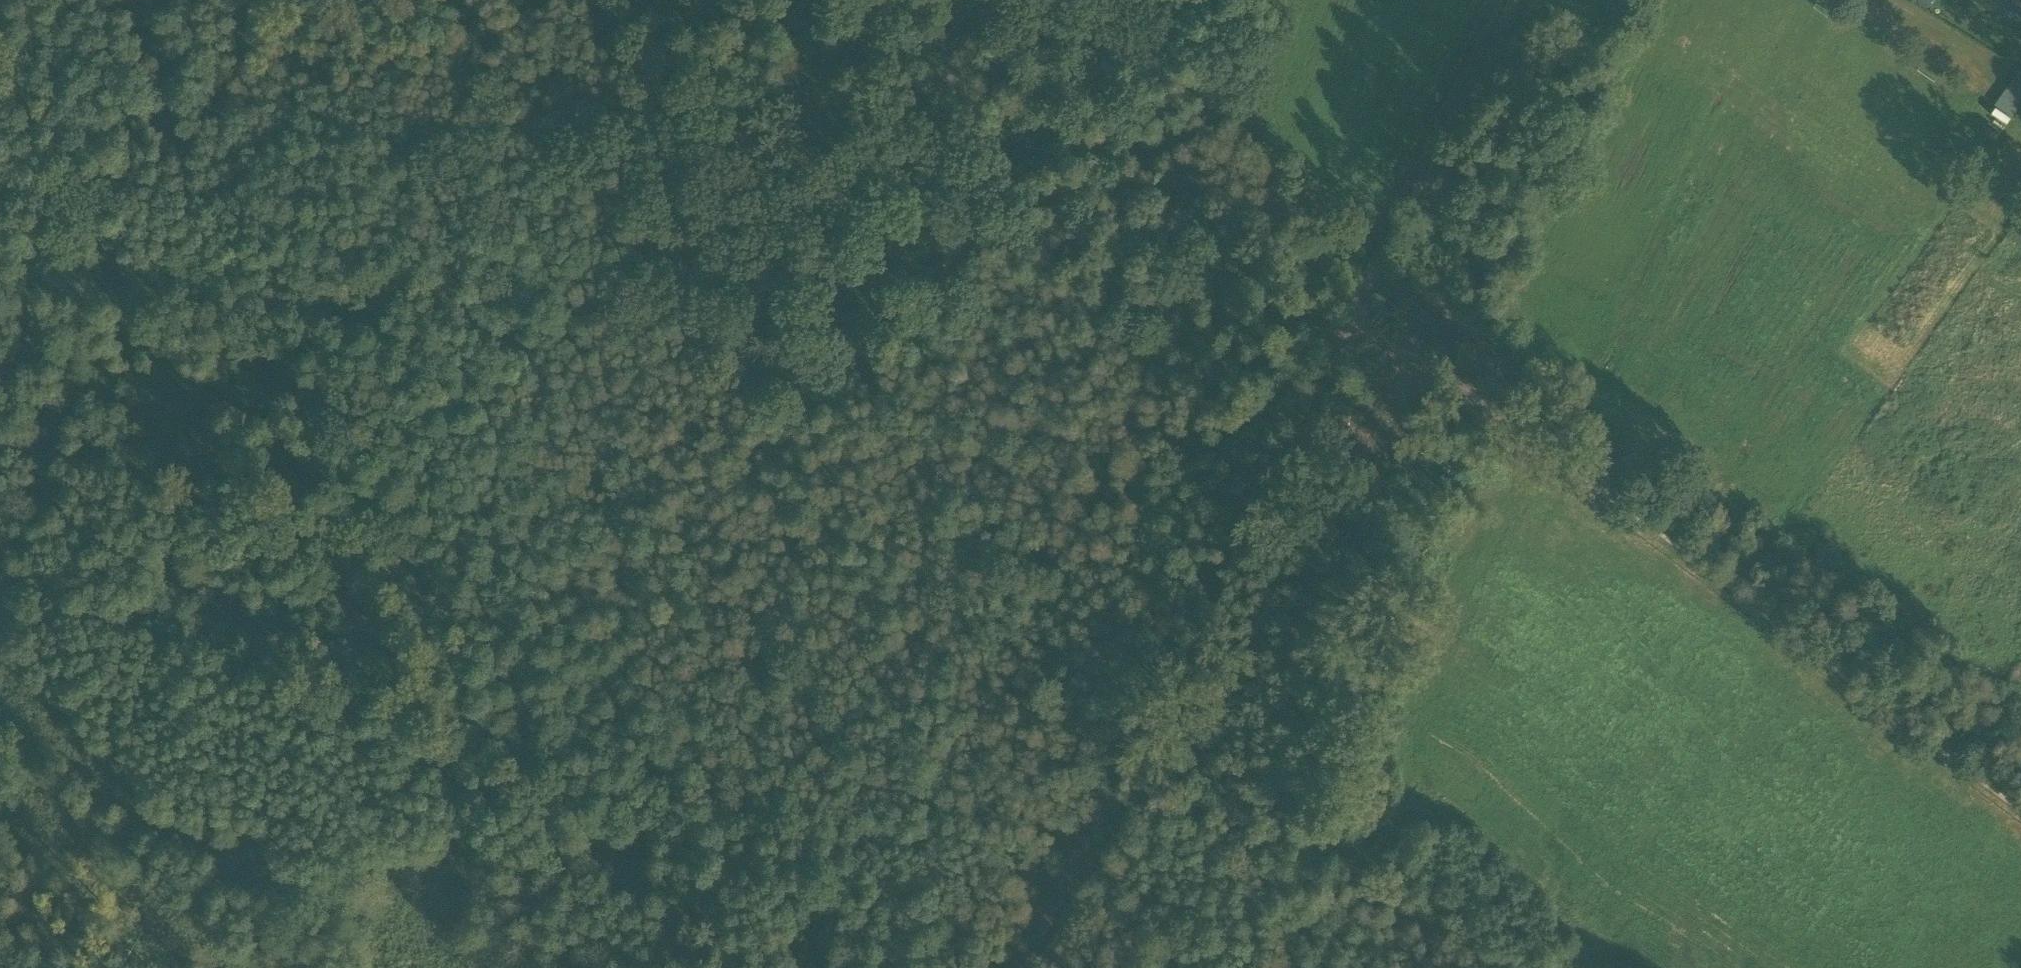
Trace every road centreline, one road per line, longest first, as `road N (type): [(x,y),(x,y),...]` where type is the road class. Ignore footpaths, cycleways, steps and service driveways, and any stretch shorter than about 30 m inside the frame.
road 1 (track): [(1022,967),(1353,306)]
road 2 (track): [(1353,306),(1513,0)]

